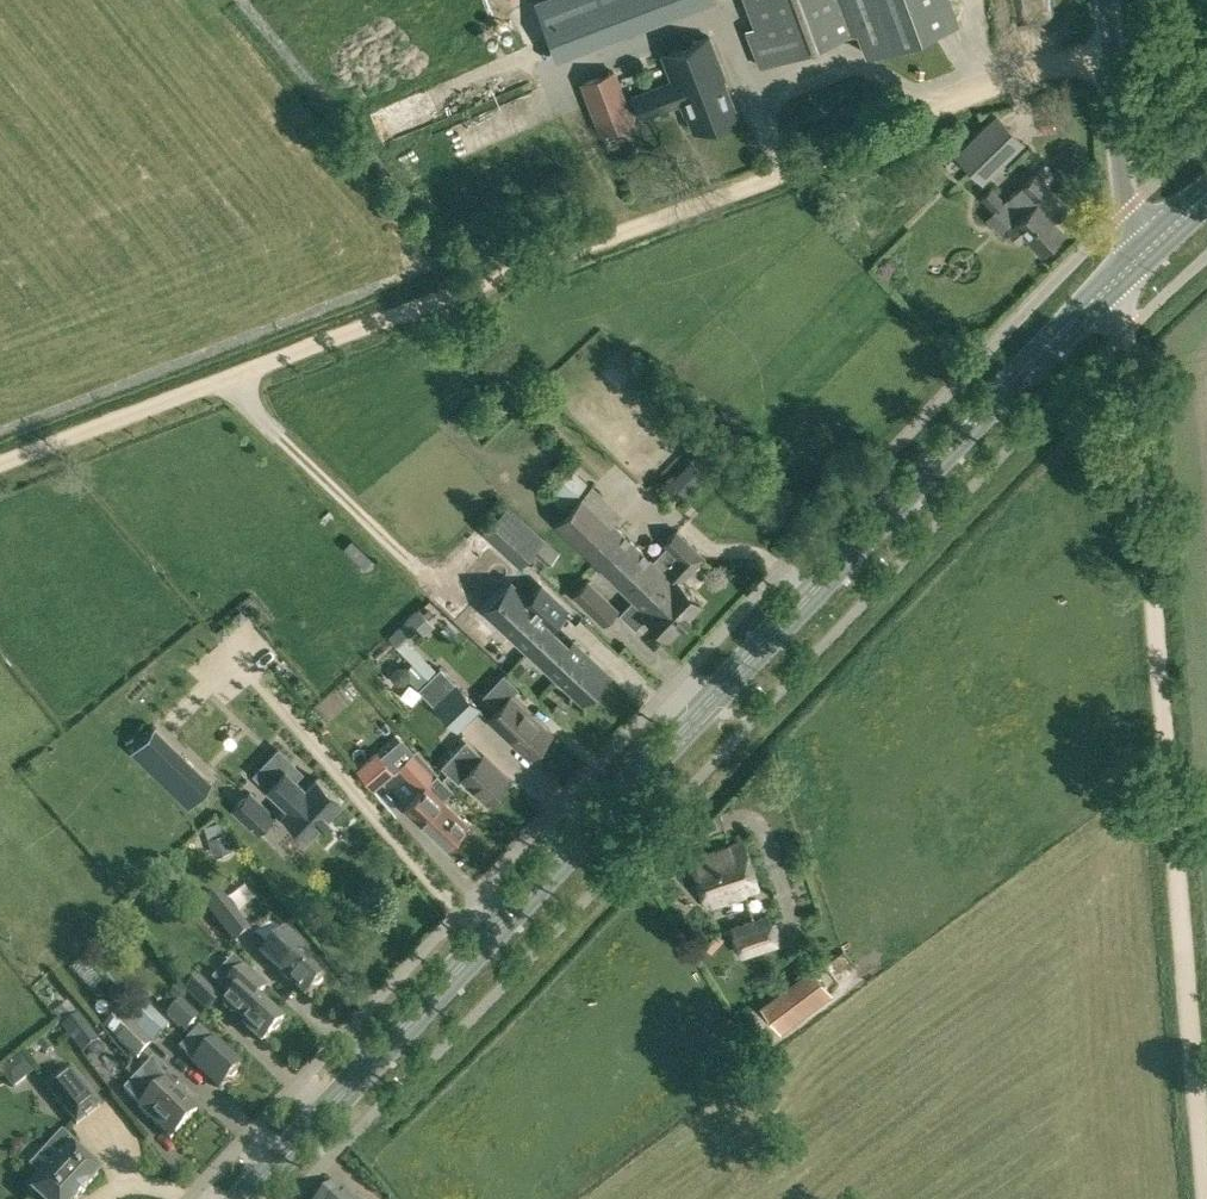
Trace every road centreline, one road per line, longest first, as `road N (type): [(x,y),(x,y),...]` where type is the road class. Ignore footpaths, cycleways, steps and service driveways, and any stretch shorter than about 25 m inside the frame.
road 1 (secondary): [(242,1198),(1133,261)]
road 2 (track): [(0,462),(1111,41)]
road 3 (track): [(1206,1198),(1135,326)]
road 4 (unclassified): [(1133,261),(1107,0)]

